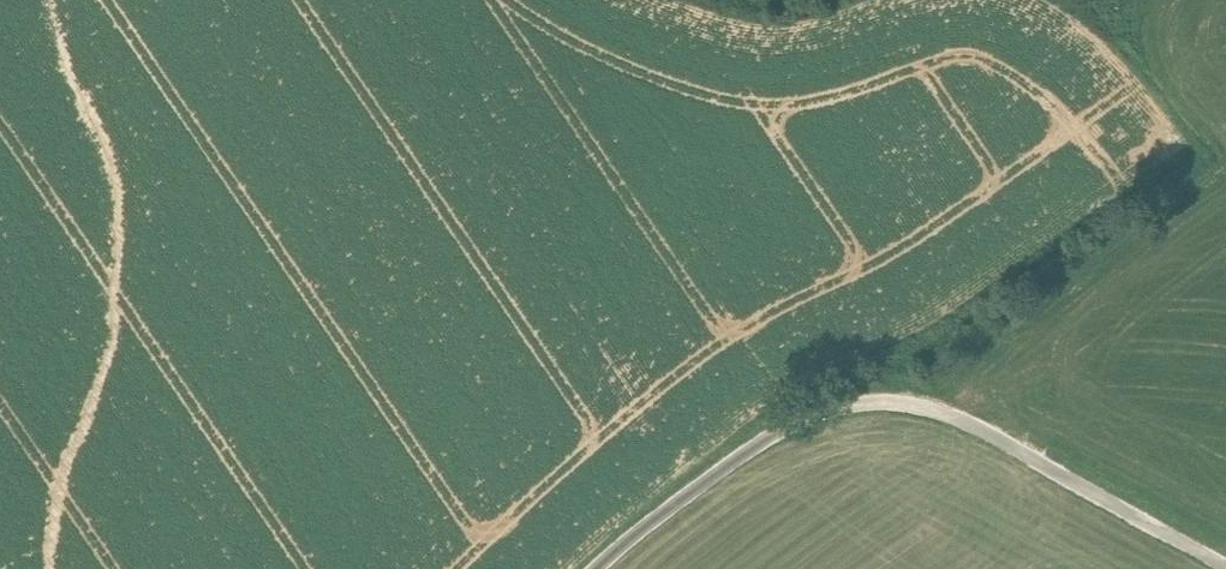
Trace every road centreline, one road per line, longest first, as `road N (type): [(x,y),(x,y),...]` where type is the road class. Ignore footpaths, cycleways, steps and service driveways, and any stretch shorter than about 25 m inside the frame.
road 1 (unclassified): [(600,568),(760,443),(805,418),(876,403),(966,422),(1225,568)]

